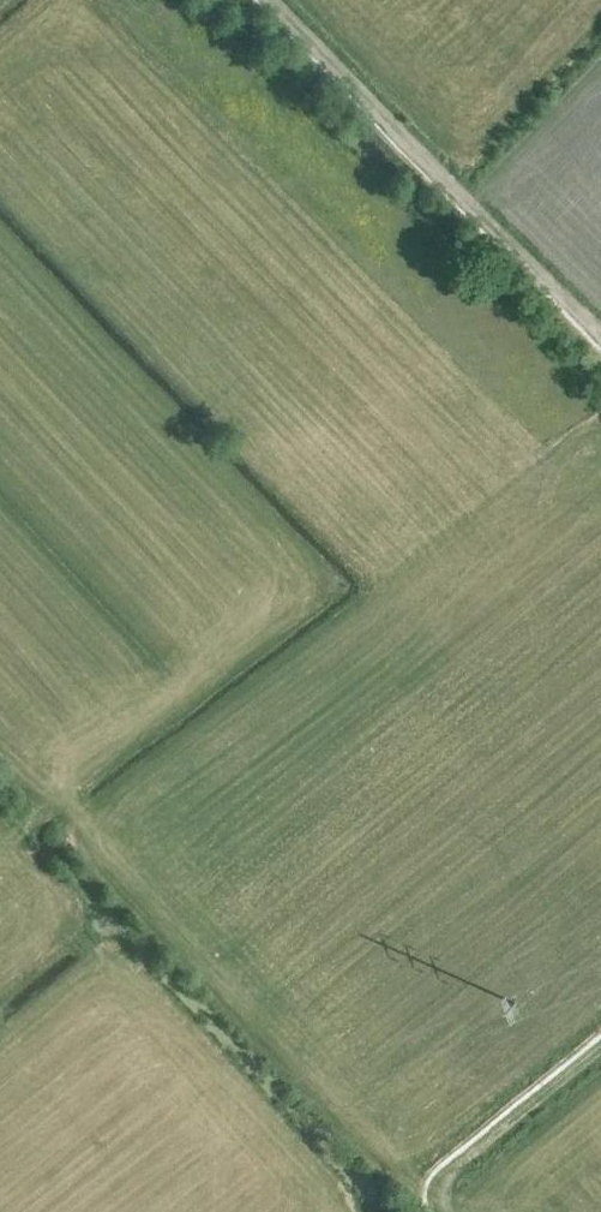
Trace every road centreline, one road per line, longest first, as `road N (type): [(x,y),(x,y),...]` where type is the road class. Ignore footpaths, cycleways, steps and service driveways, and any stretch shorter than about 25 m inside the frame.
road 1 (track): [(271,0),(600,334)]
road 2 (track): [(600,1046),(448,1172),(439,1187),(443,1211)]

